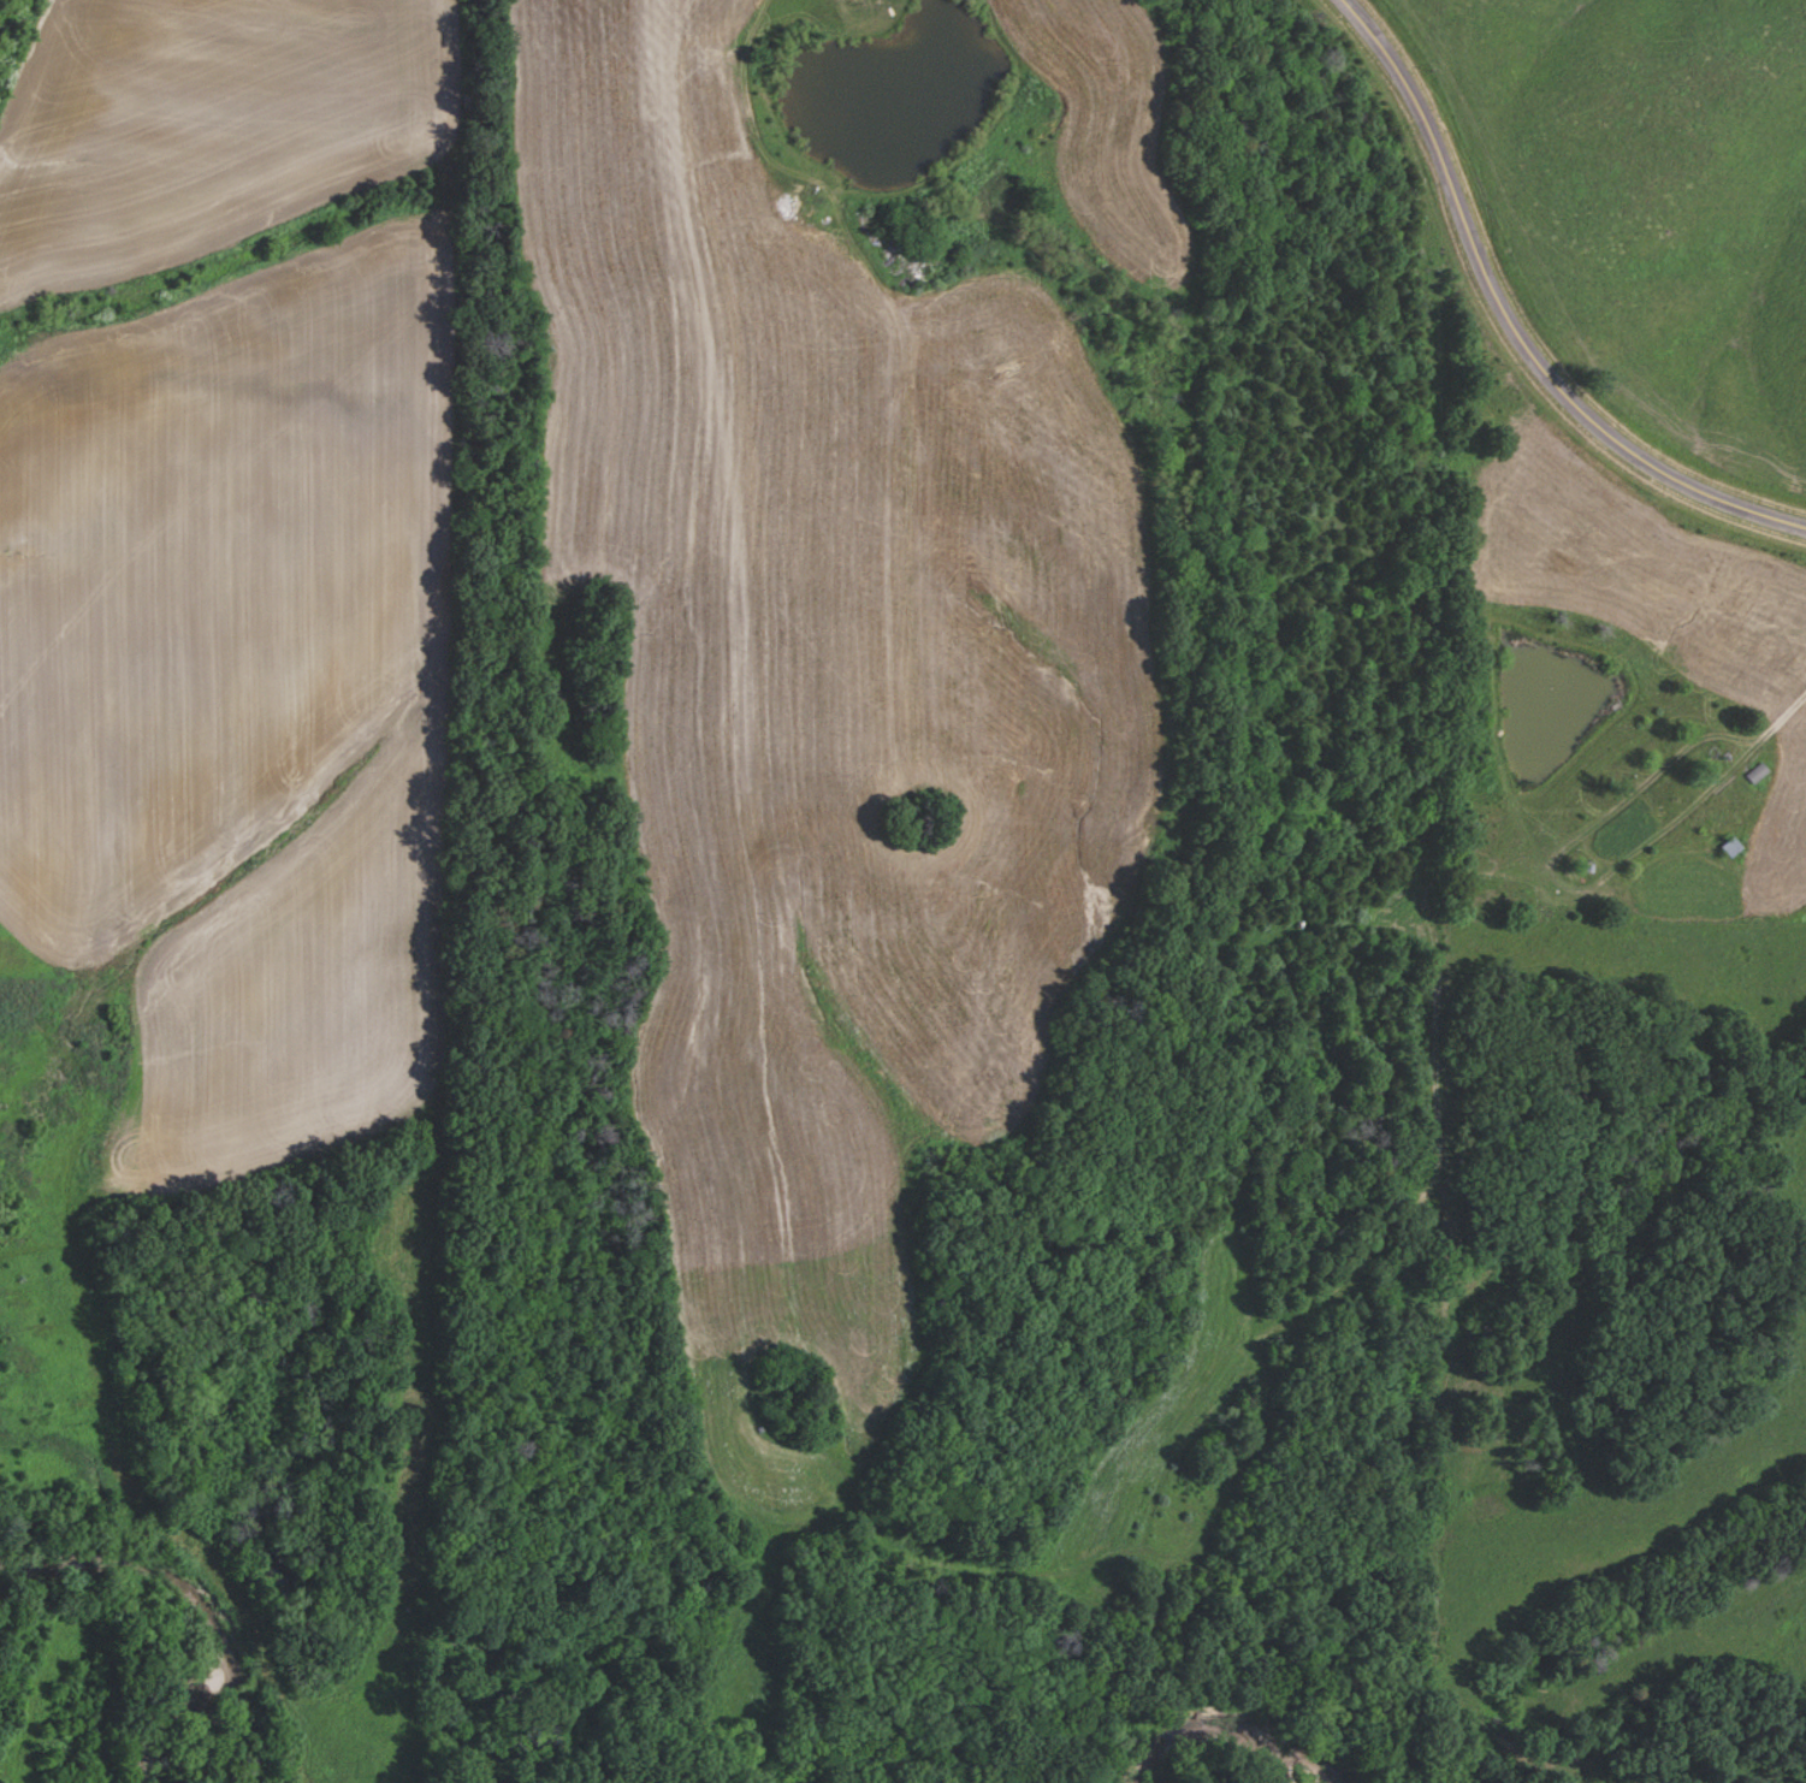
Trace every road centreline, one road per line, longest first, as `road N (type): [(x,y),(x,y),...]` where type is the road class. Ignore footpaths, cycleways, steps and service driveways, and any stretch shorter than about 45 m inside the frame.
road 1 (residential): [(1805,529),(1678,487),(1610,444),(1553,393),(1512,333),(1415,107),(1342,0)]

